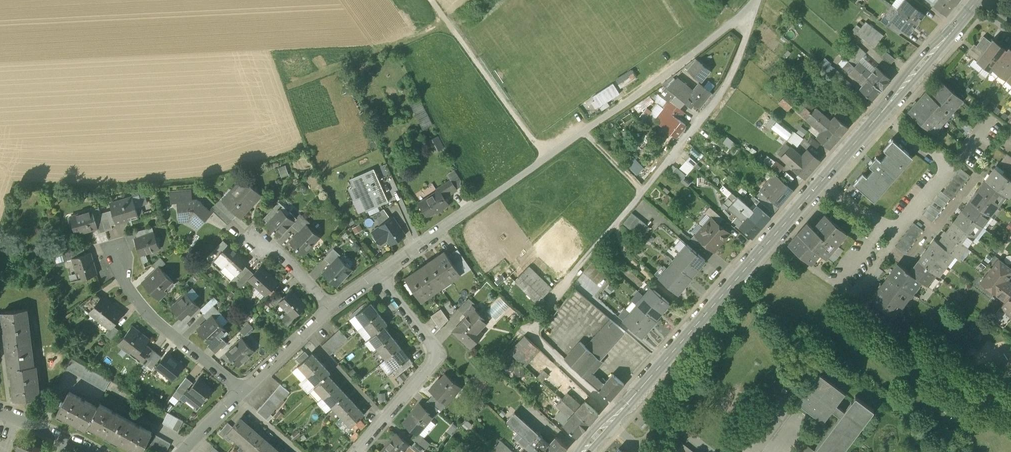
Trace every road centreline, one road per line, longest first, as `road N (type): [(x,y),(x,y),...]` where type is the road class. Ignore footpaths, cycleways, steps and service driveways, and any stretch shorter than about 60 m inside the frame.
road 1 (unclassified): [(616,416),(529,331),(724,89),(758,0)]
road 2 (unclassified): [(467,213),(644,93),(757,0)]
road 3 (secondary): [(616,416),(819,185)]
road 4 (residential): [(881,113),(948,165),(889,238),(819,185)]
road 5 (track): [(545,159),(432,0)]
road 6 (residential): [(243,393),(147,313),(115,251)]
road 7 (residential): [(382,276),(433,345),(436,362),(385,419)]
road 8 (secondary): [(881,113),(977,0)]

